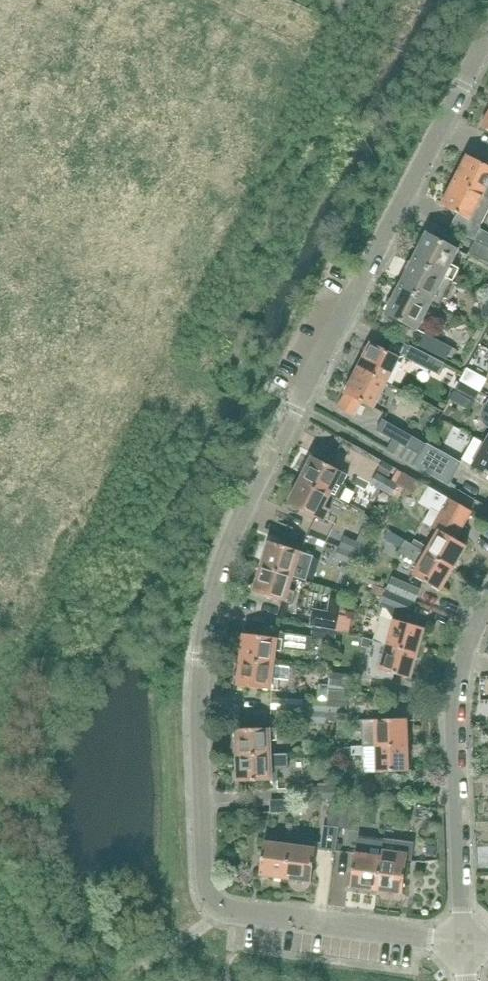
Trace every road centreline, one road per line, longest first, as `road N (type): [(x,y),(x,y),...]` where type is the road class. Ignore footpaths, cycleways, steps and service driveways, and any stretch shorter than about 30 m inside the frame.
road 1 (residential): [(487,19),(368,255),(209,605),(198,700),(211,900)]
road 2 (residential): [(487,607),(458,661),(463,943)]
road 3 (residential): [(463,943),(233,912),(211,900)]

